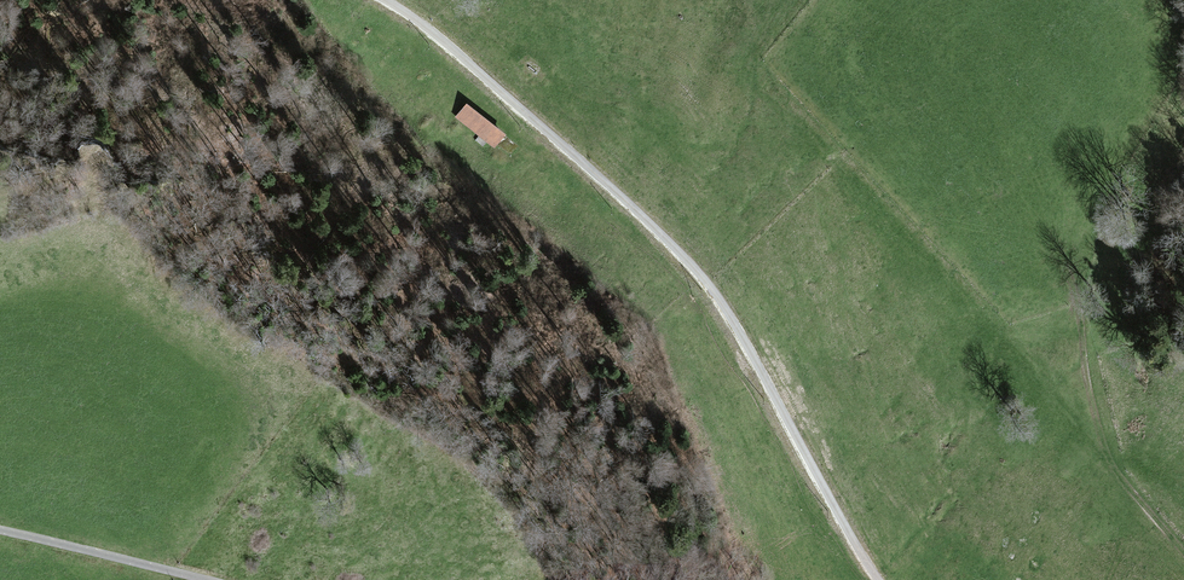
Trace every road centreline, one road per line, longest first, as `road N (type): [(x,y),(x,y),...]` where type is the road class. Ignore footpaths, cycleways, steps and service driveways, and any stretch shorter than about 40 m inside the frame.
road 1 (track): [(384,0),(457,52),(699,275),(878,579)]
road 2 (track): [(1183,550),(1115,472),(1103,446),(1080,300)]
road 3 (track): [(207,579),(0,530)]

